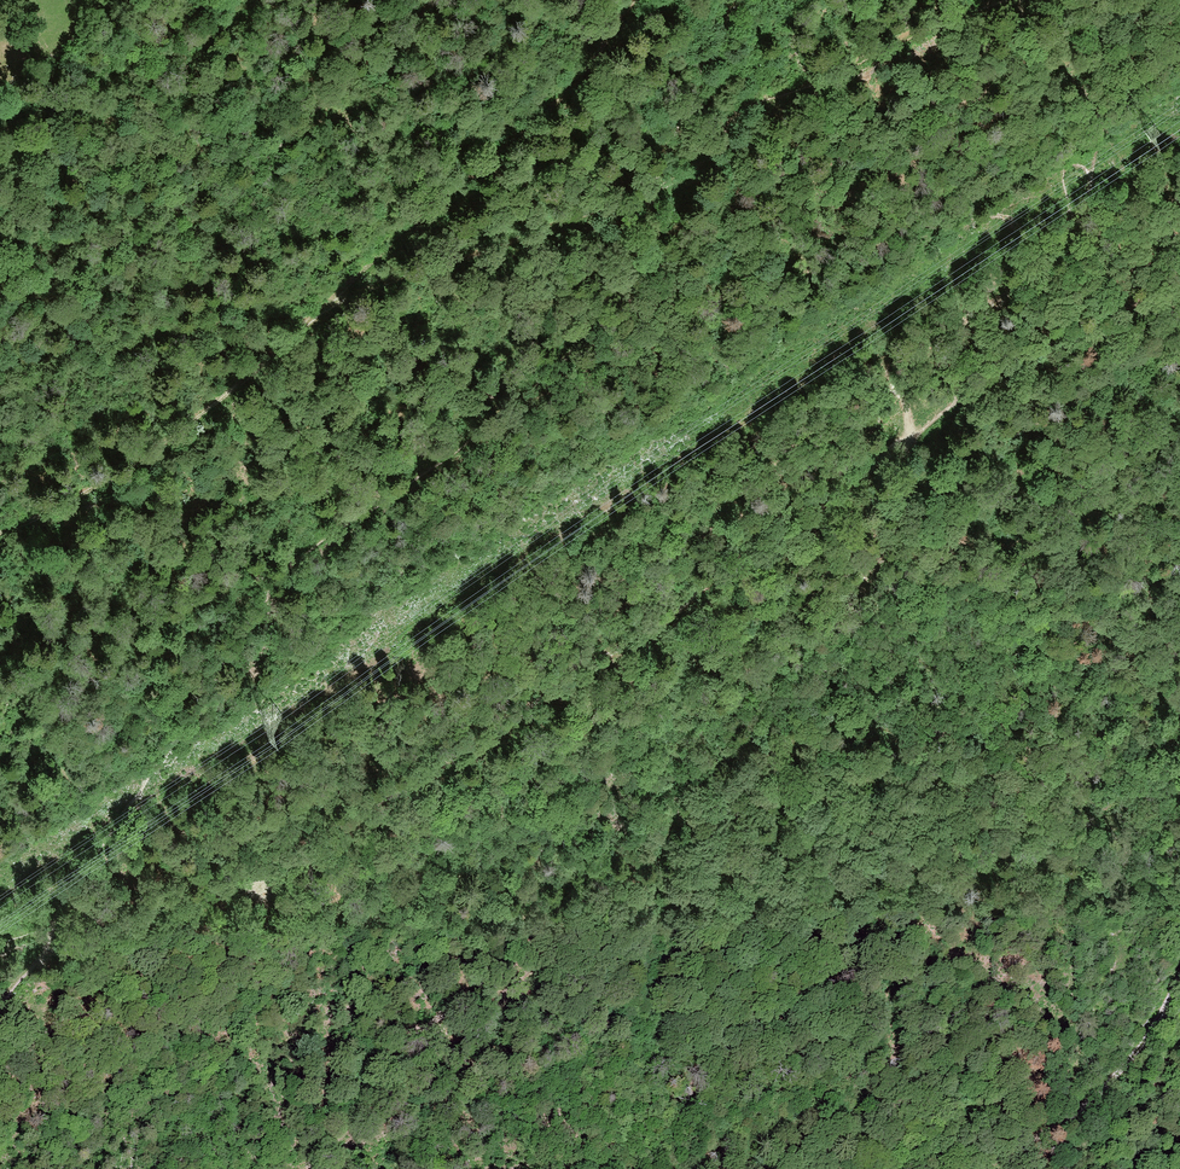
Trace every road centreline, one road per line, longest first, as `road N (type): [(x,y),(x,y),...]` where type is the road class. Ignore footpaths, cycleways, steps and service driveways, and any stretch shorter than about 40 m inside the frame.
road 1 (track): [(0,1081),(163,932),(483,742),(661,623),(914,433),(1179,254)]
road 2 (track): [(0,532),(78,501),(144,460),(330,305),(651,195),(698,170),(747,102),(818,84),(967,0)]
road 3 (track): [(330,305),(561,99),(634,0)]
road 4 (track): [(1179,982),(1126,1064),(1075,1116),(984,1168)]

